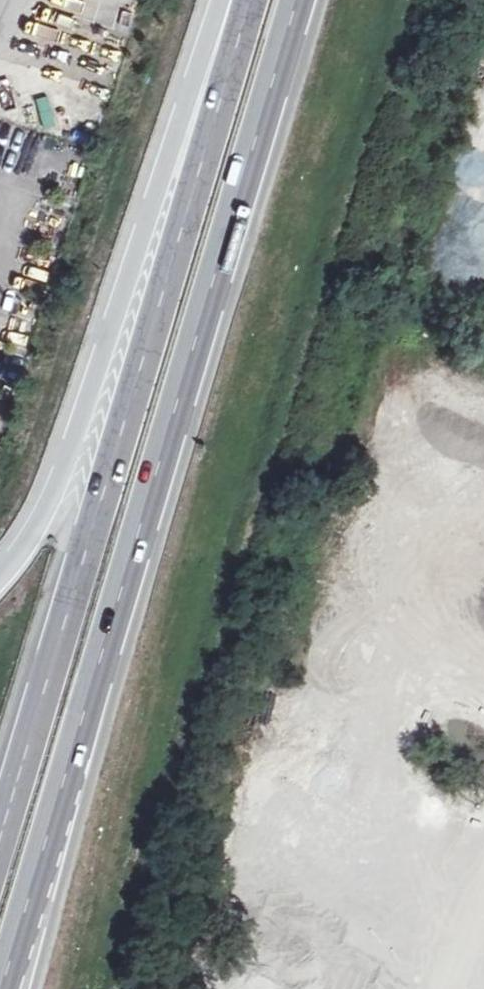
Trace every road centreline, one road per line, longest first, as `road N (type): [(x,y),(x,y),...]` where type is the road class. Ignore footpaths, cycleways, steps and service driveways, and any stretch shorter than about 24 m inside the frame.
road 1 (motorway): [(8,988),(297,0)]
road 2 (motorway): [(250,0),(0,839)]
road 3 (motorway): [(250,0),(160,183),(64,472),(0,580)]

